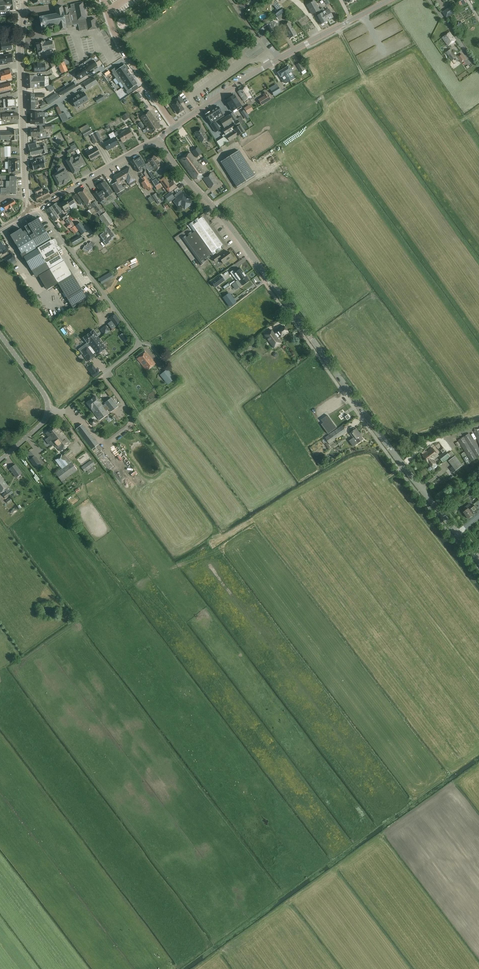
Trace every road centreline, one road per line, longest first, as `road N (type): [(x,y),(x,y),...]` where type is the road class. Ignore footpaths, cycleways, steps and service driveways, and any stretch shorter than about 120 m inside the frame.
road 1 (tertiary): [(478,562),(232,229),(156,142)]
road 2 (tertiary): [(156,142),(268,66),(387,0)]
road 3 (tertiary): [(30,208),(24,0)]
road 4 (residential): [(141,344),(39,207)]
road 5 (tertiary): [(39,207),(156,142)]

